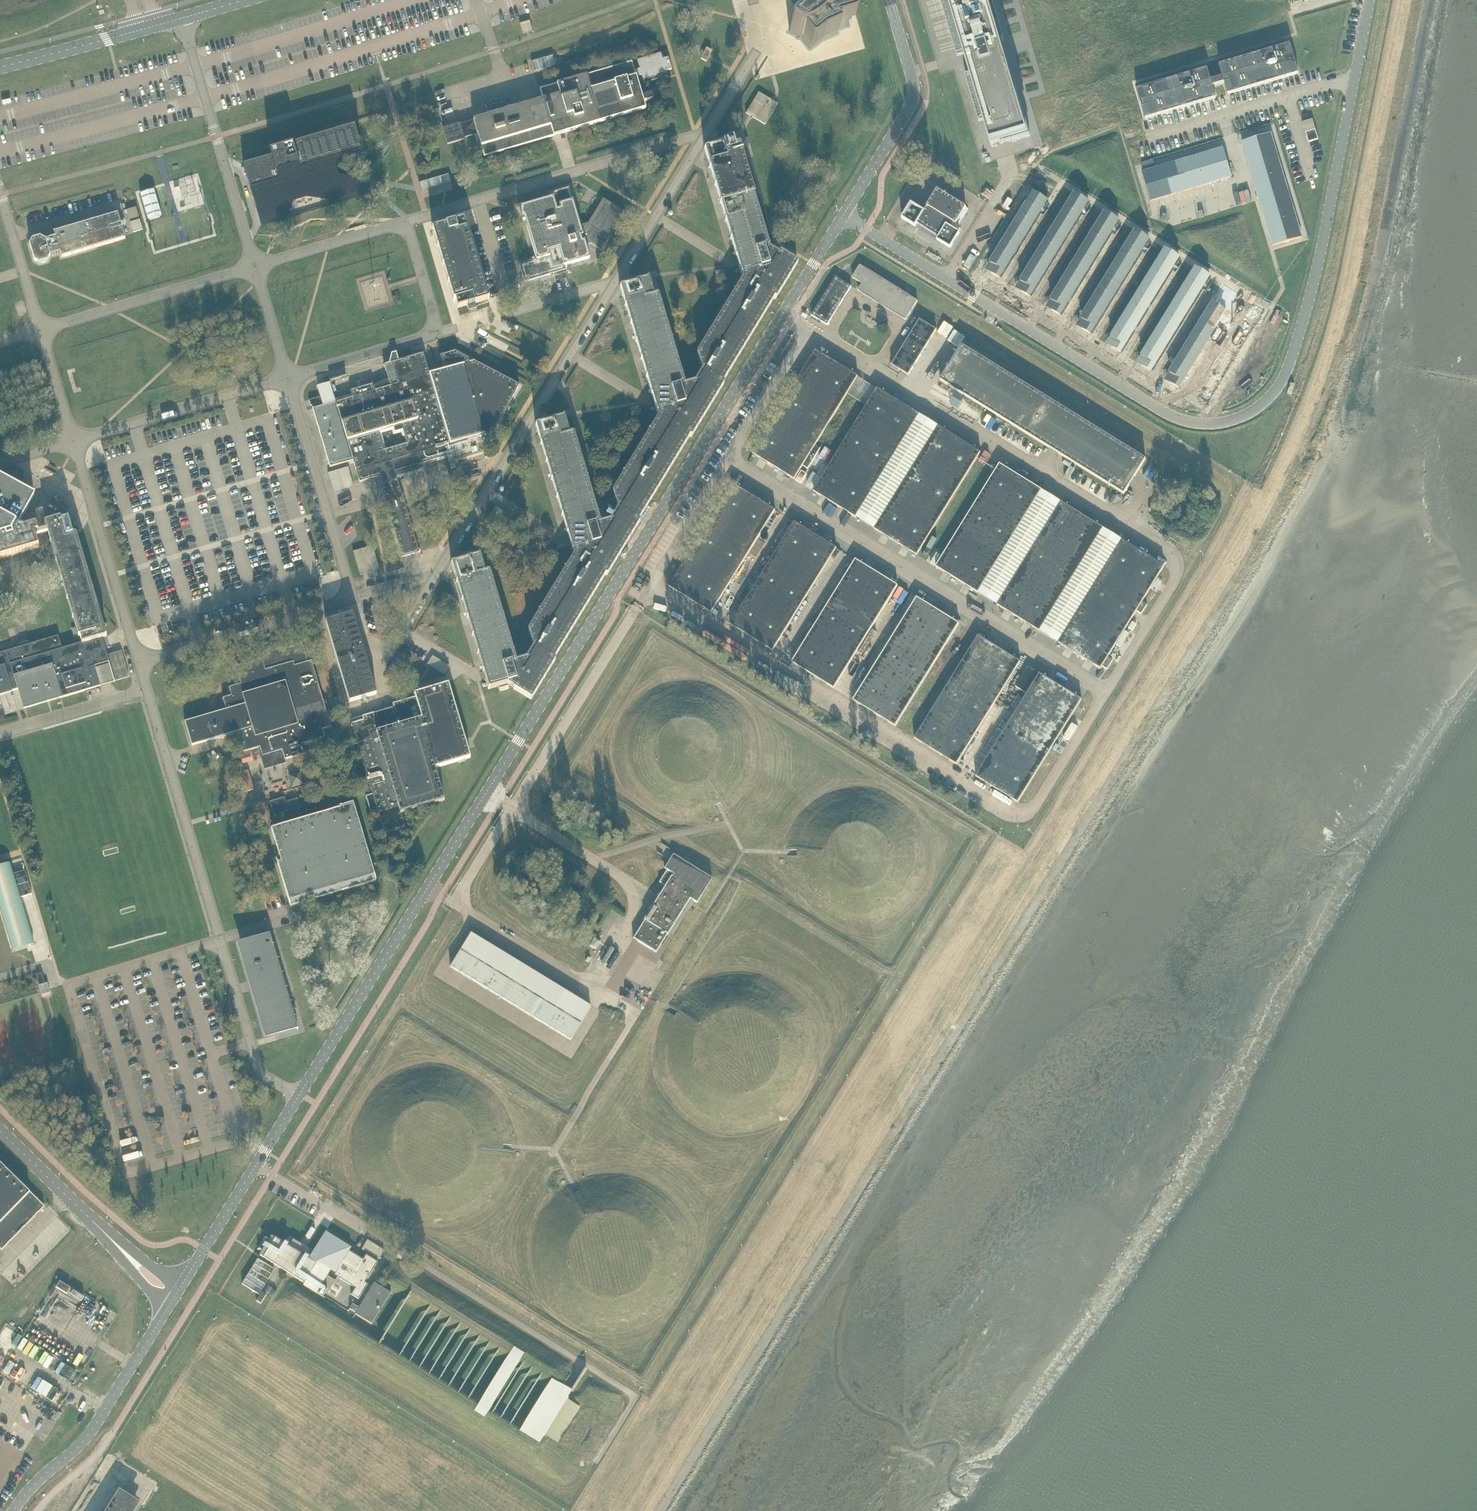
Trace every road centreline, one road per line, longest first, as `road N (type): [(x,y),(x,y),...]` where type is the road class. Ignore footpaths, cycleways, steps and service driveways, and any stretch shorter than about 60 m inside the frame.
road 1 (track): [(637,1510),(1268,491),(1342,282),(1396,0)]
road 2 (unclassified): [(299,1096),(844,215)]
road 3 (unclassified): [(844,215),(1172,416),(1203,423),(1244,416),(1281,384),(1296,345),(1370,0)]
road 4 (unclassified): [(433,580),(610,291)]
road 5 (unclassified): [(402,229),(411,220),(704,138)]
road 6 (unclassified): [(147,690),(217,947)]
road 7 (unclassified): [(14,1510),(90,1434),(171,1303)]
road 8 (unclassified): [(182,18),(255,267)]
road 9 (unclassified): [(402,229),(434,313),(429,332),(288,378)]
road 10 (unclassified): [(844,215),(914,100),(890,0)]
road 11 (unclassified): [(74,441),(139,662)]
road 12 (unclassified): [(288,378),(348,595)]
road 13 (unclassified): [(41,330),(255,267)]
road 14 (unclassified): [(288,378),(74,441)]
road 15 (unclassified): [(183,1285),(299,1096)]
road 16 (unclassified): [(348,595),(139,662)]
road 17 (unclassified): [(610,291),(704,138)]
road 18 (unclassified): [(299,1096),(259,1069),(217,947)]
road 19 (unclassified): [(0,733),(147,690)]
road 20 (unclassified): [(0,67),(147,28)]
road 21 (unclassified): [(255,267),(402,229)]
road 22 (unclassified): [(107,1234),(0,1130)]
road 23 (unclassified): [(0,191),(41,330)]

